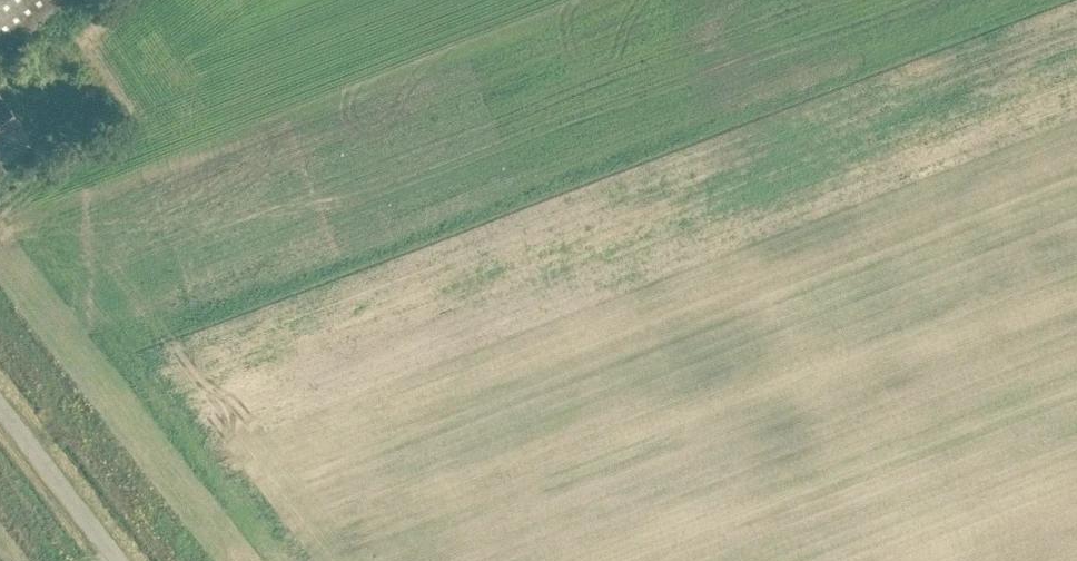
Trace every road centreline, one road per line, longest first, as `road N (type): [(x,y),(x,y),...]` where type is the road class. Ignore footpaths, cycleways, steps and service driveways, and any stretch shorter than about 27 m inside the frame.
road 1 (unclassified): [(120,560),(0,404)]

